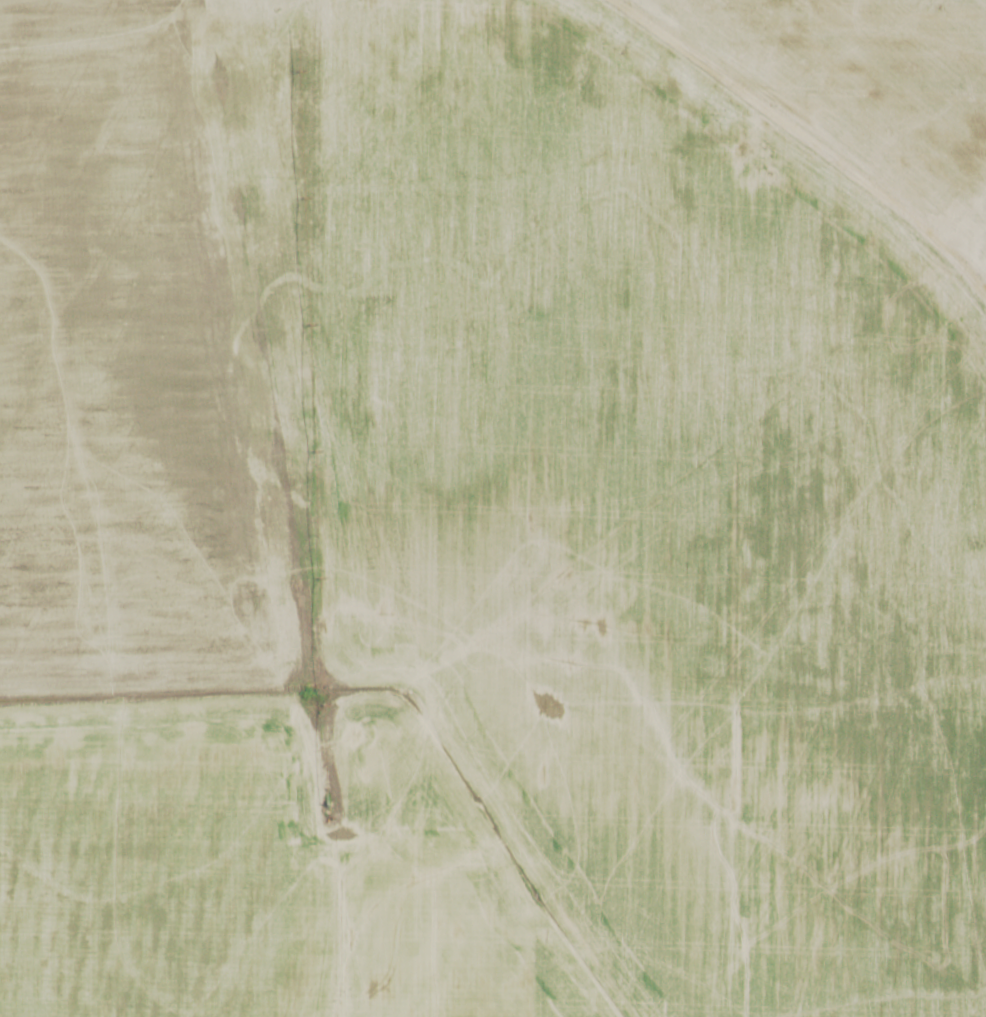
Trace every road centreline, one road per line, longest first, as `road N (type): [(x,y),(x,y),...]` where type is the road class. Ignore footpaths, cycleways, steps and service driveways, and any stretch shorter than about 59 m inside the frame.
road 1 (residential): [(632,1016),(449,743),(411,690),(389,674),(0,681)]
road 2 (residential): [(604,0),(833,164),(951,257),(985,300)]

